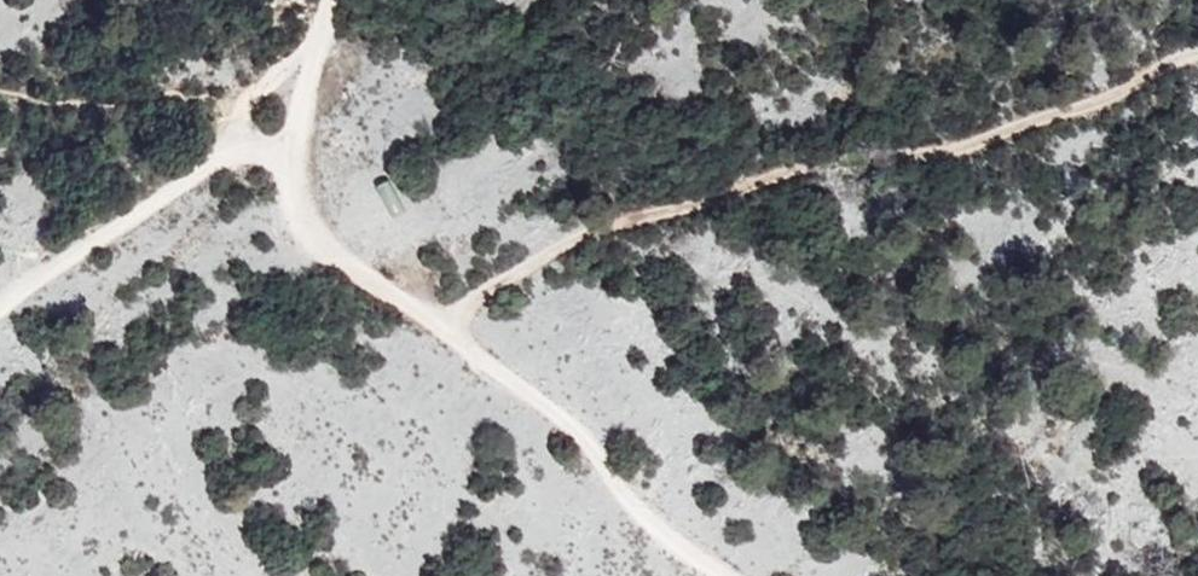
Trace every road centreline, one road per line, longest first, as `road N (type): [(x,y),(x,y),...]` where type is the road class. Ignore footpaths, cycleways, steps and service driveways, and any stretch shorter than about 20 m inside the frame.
road 1 (track): [(440,326),(635,220),(1067,114),(1197,58)]
road 2 (track): [(239,145),(285,153),(313,239),(440,326),(685,557),(717,575)]
road 3 (track): [(239,106),(239,145),(0,306)]
road 4 (track): [(325,0),(319,38),(239,106)]

